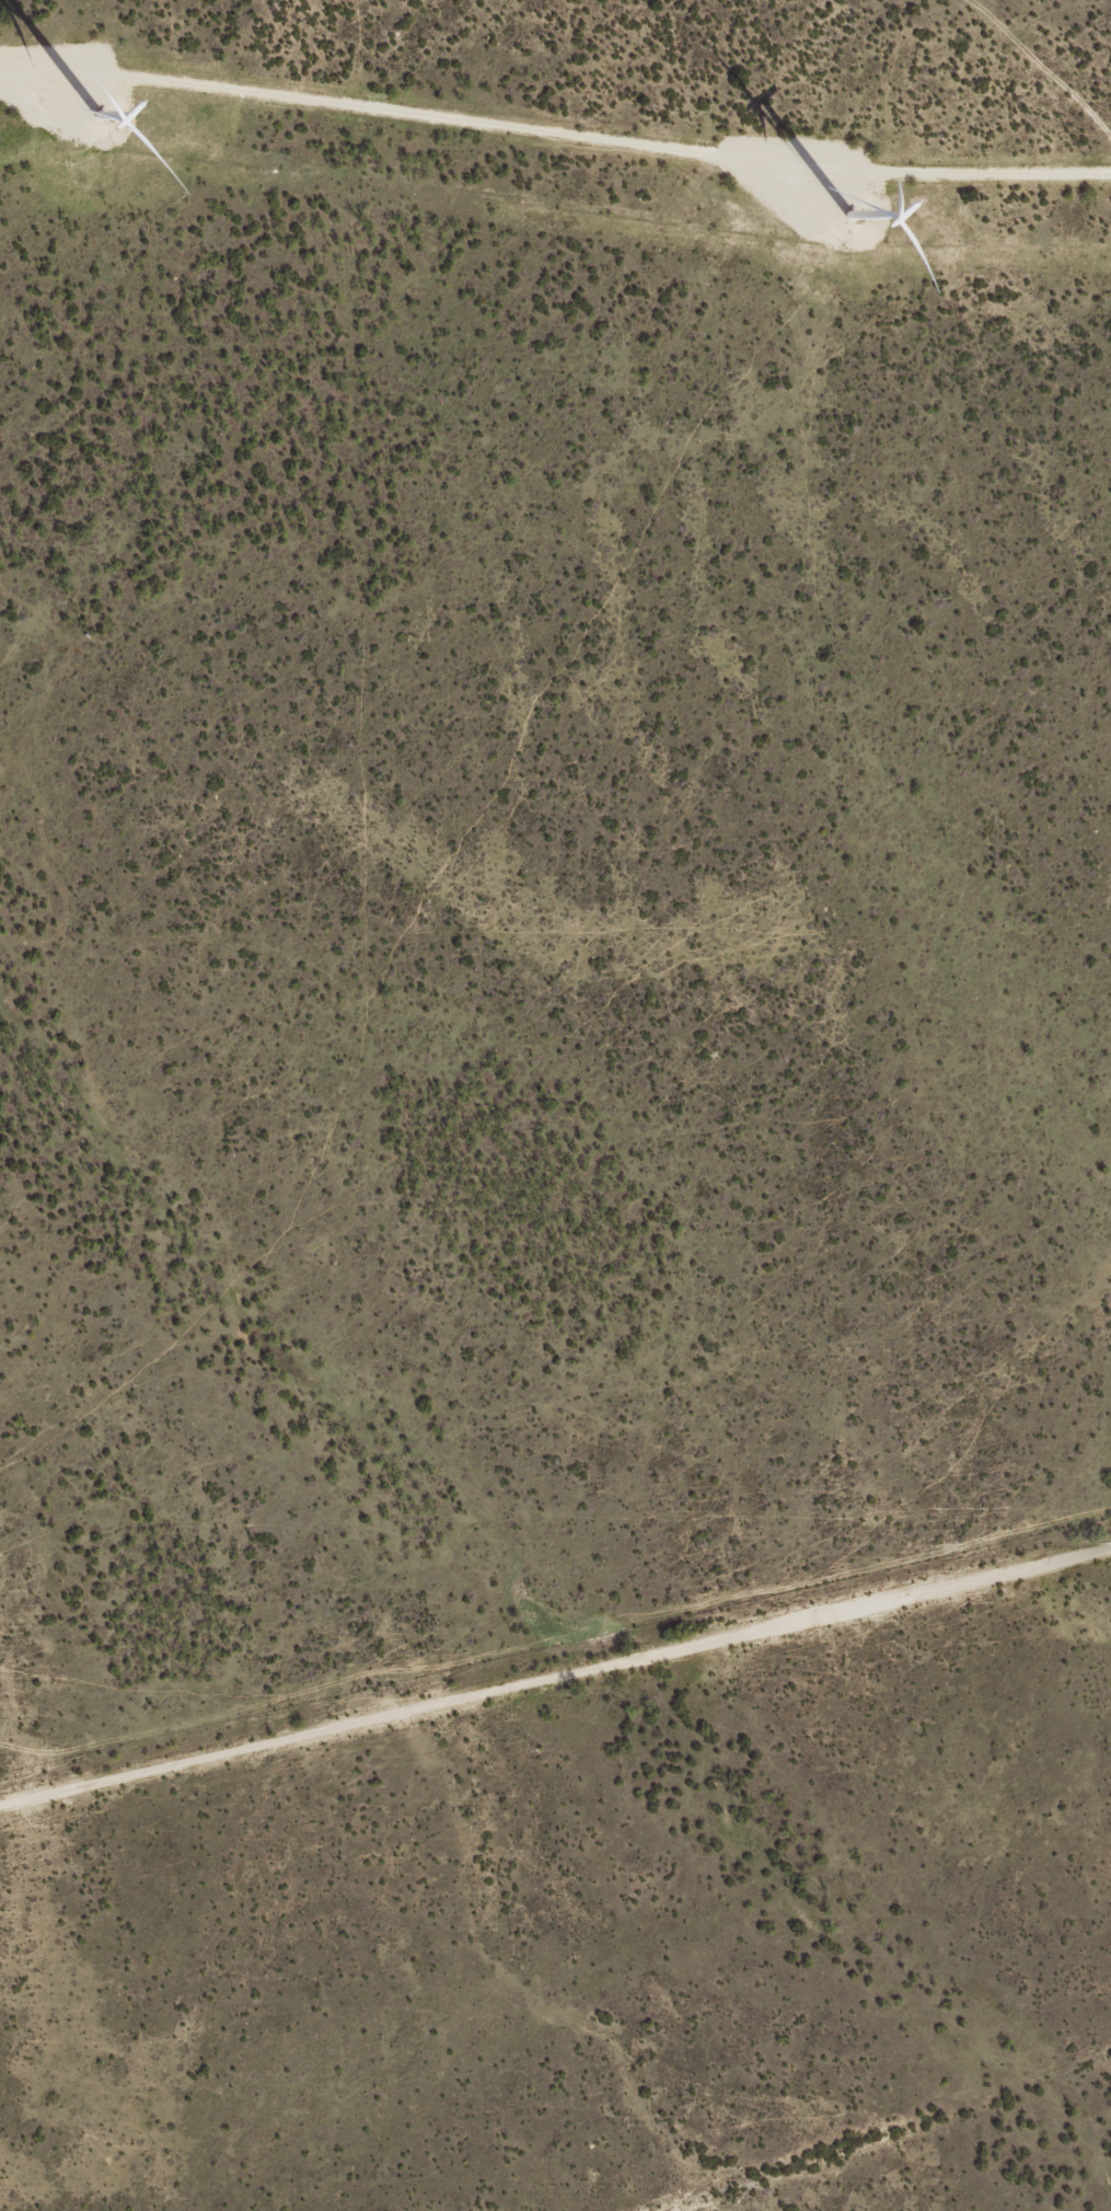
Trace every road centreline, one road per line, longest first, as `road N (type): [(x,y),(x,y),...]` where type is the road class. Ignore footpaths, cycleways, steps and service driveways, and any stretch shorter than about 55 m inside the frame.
road 1 (track): [(0,1825),(1110,1570)]
road 2 (track): [(937,0),(1110,172)]

